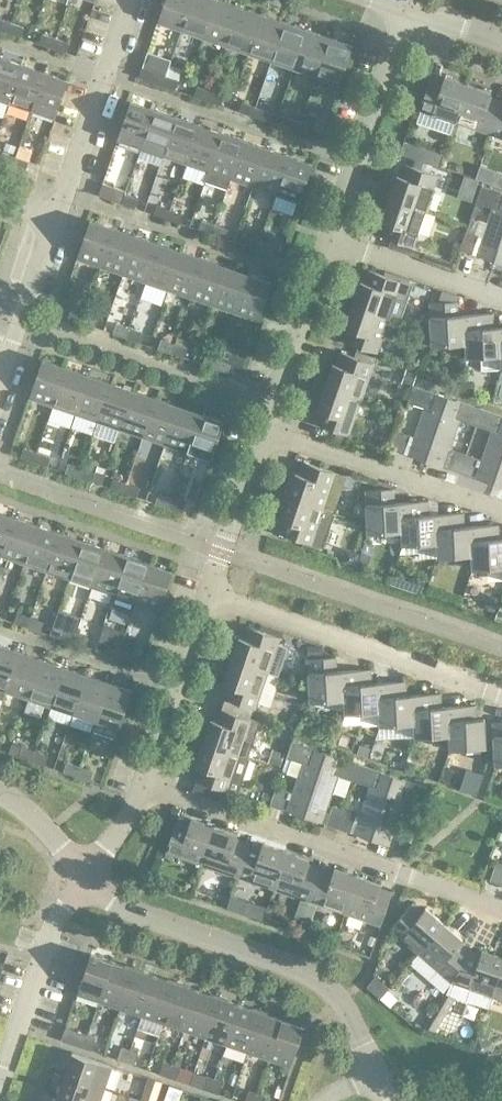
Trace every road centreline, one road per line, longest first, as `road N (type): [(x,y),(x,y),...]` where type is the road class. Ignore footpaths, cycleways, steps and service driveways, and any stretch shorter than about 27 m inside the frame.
road 1 (residential): [(374,1072),(336,993),(319,979),(130,911),(75,872)]
road 2 (residential): [(501,908),(144,786)]
road 3 (residential): [(501,695),(208,595)]
road 4 (residential): [(268,428),(501,511)]
road 5 (residential): [(335,236),(414,13)]
road 6 (residential): [(0,1091),(75,872)]
road 7 (residential): [(55,216),(131,0)]
road 8 (residential): [(268,428),(335,236)]
road 9 (residential): [(144,786),(208,595)]
road 10 (residential): [(0,385),(55,216)]
road 11 (residential): [(208,595),(268,428)]
road 12 (residential): [(501,295),(335,236)]

